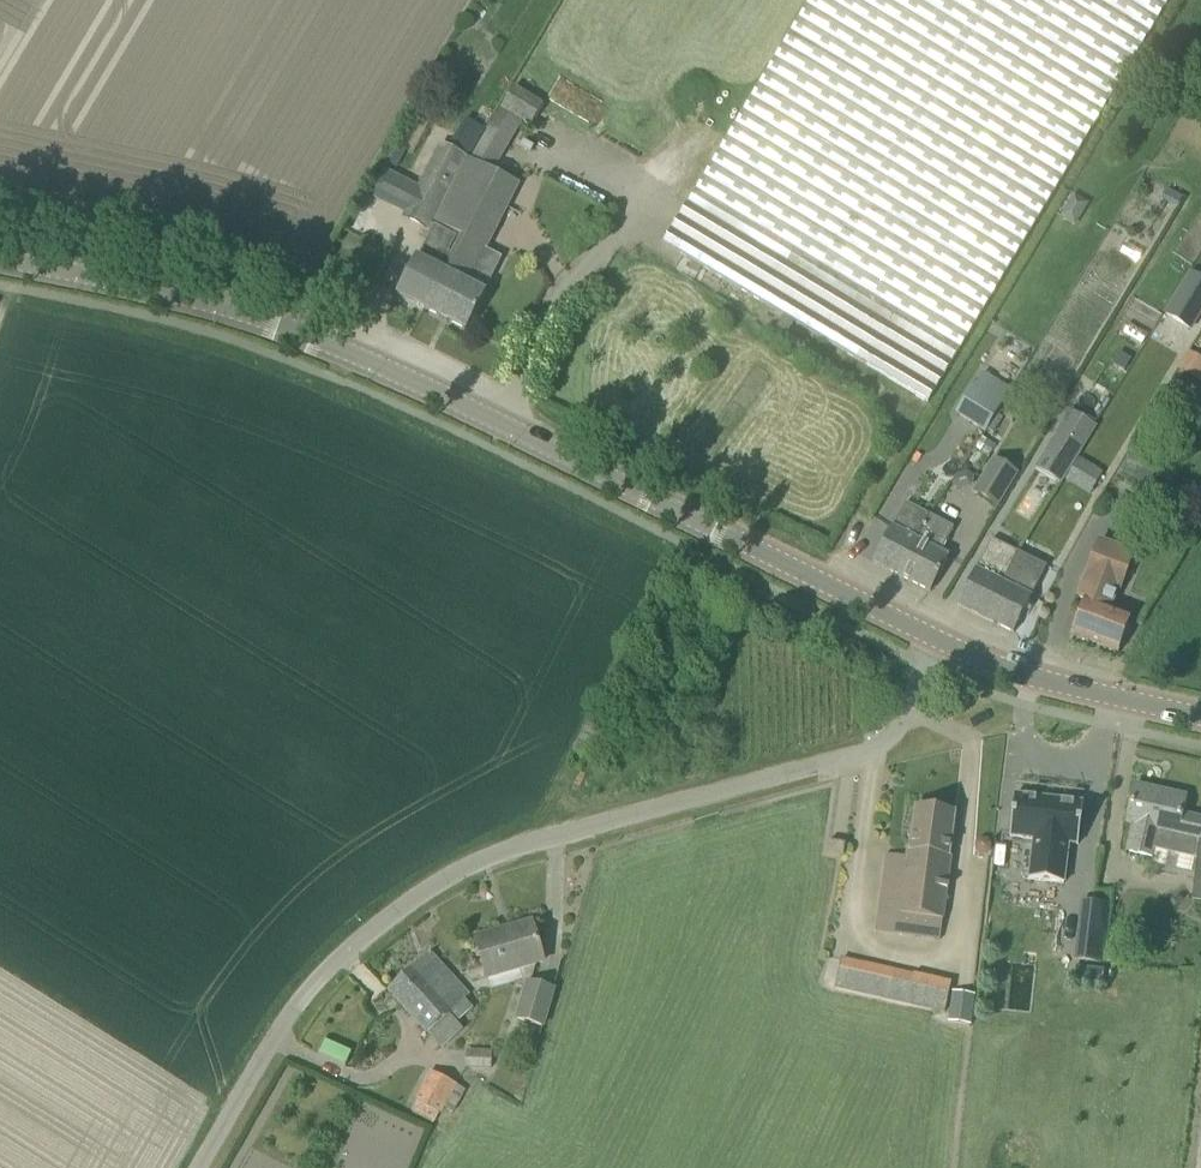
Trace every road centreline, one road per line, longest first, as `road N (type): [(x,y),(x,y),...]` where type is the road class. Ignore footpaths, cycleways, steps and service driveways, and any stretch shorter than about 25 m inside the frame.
road 1 (secondary): [(940,640),(293,328),(150,288),(0,259)]
road 2 (unclassified): [(158,1167),(245,1025),(324,928),(394,879),(464,847),(874,749),(895,729),(940,640)]
road 3 (secondary): [(1200,717),(1034,679),(940,640)]

